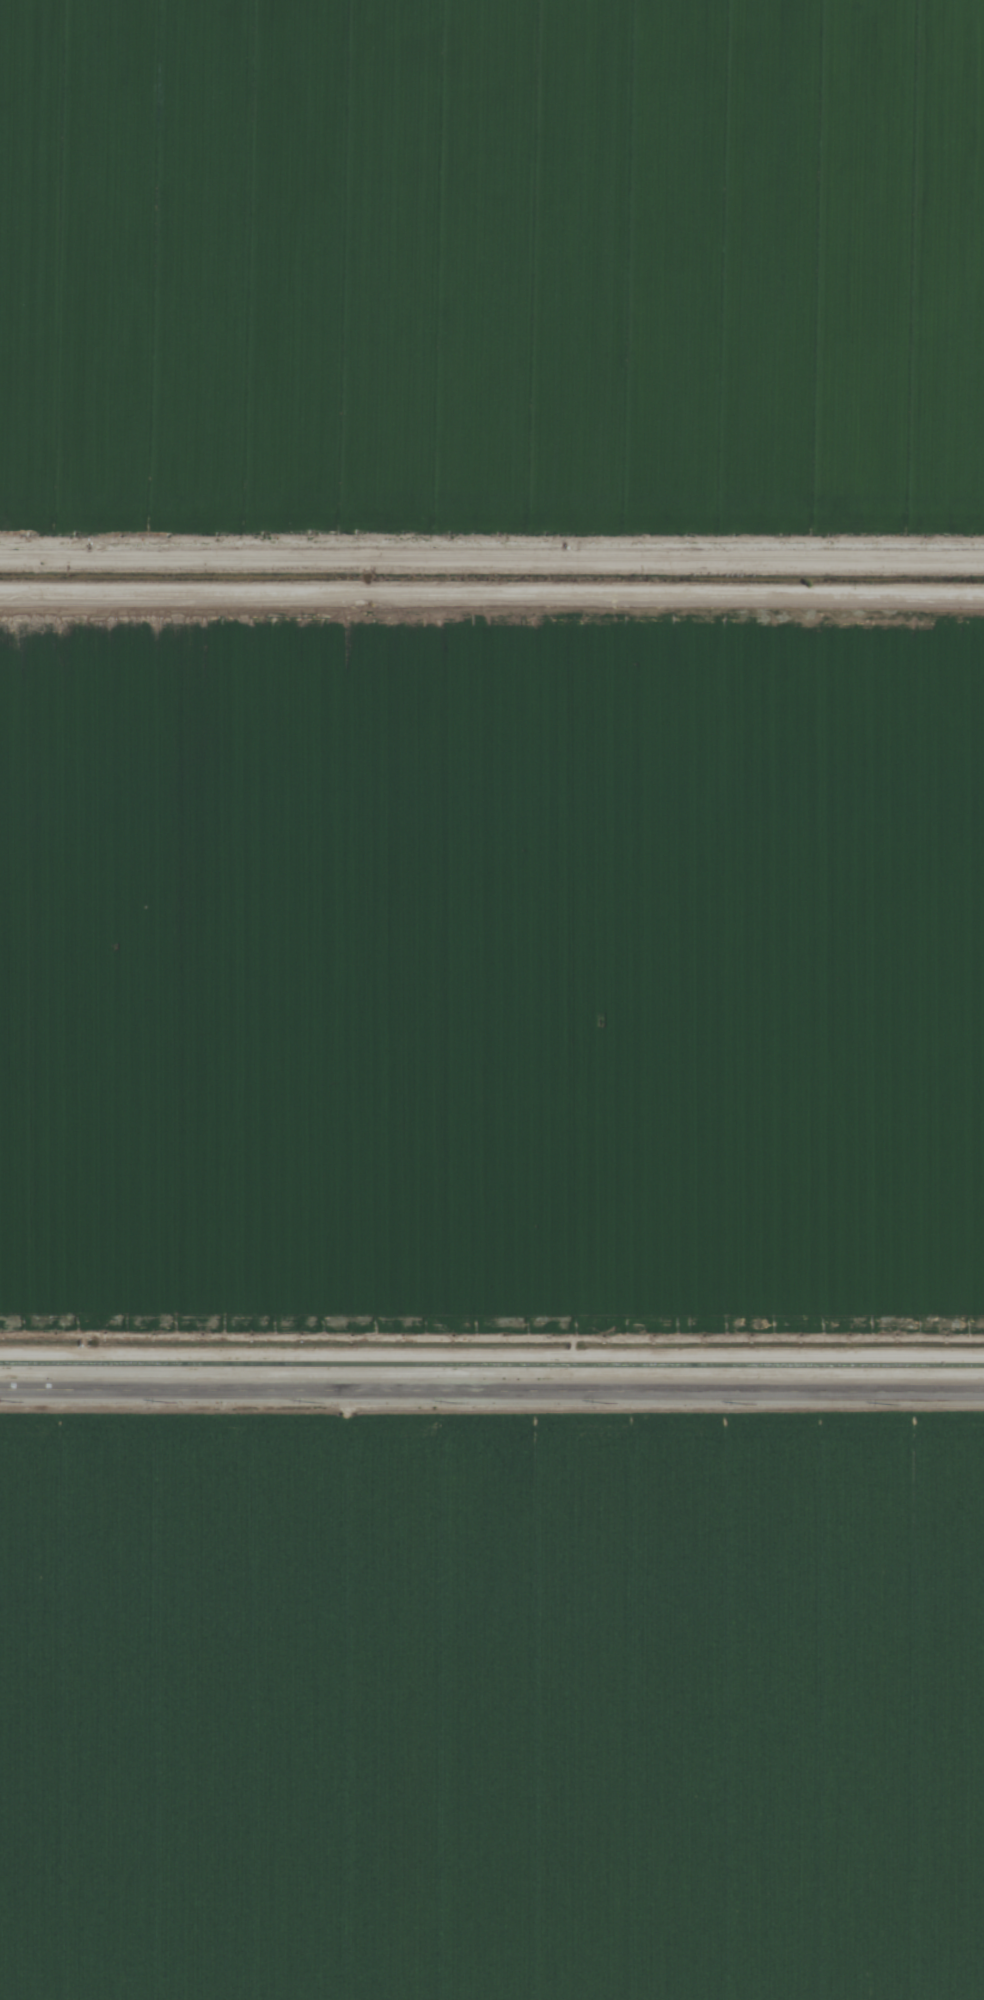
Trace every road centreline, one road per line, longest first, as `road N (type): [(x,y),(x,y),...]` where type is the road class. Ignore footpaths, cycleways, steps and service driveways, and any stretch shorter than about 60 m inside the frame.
road 1 (residential): [(983,1423),(0,1431)]

